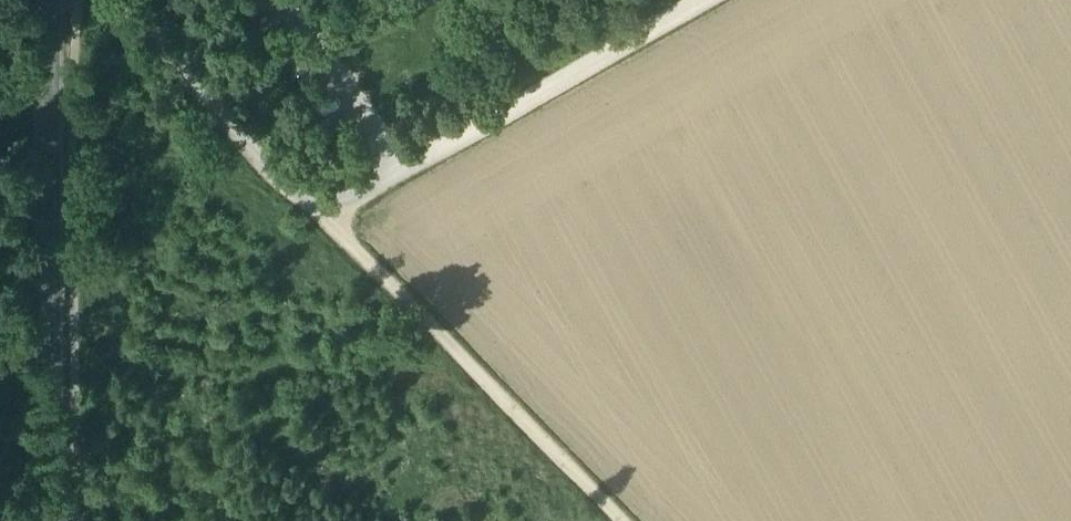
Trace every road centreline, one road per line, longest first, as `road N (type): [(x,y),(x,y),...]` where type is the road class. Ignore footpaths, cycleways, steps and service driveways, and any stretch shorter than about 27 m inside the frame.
road 1 (unclassified): [(97,0),(314,213),(692,0)]
road 2 (primary): [(50,520),(48,0)]
road 3 (track): [(314,213),(618,520)]

